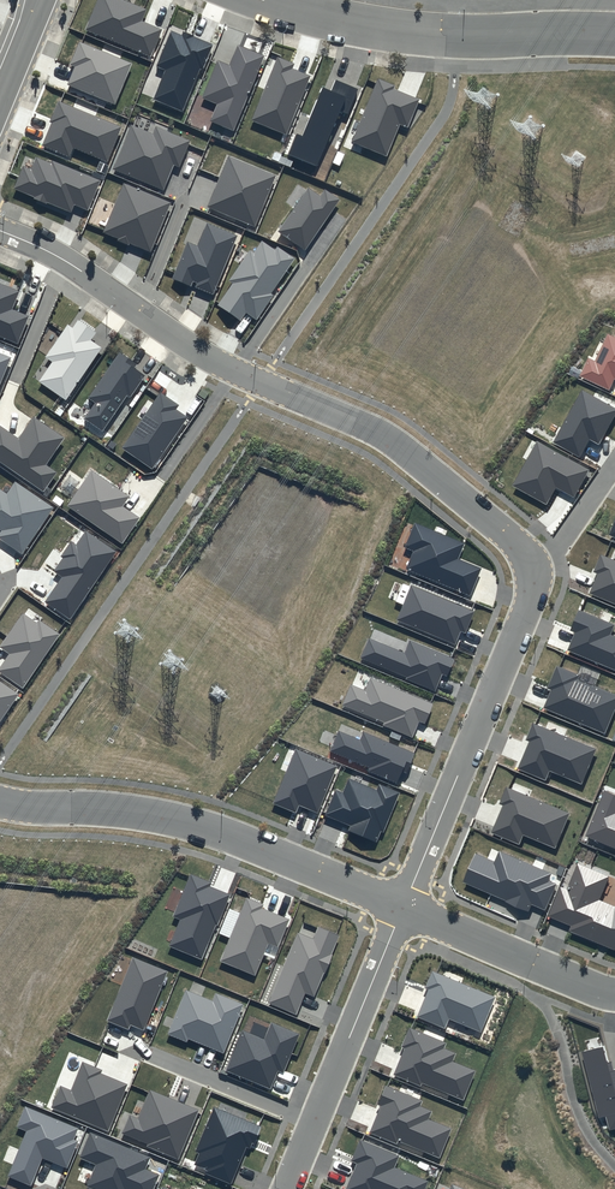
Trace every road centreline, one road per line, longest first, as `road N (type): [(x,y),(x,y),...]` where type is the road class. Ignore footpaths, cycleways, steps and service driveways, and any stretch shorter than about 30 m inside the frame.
road 1 (residential): [(403,907),(527,610),(529,557),(385,436),(211,359),(71,264),(0,230)]
road 2 (residential): [(403,907),(202,826),(0,802)]
road 3 (residential): [(614,32),(407,31),(267,0)]
road 4 (residential): [(381,961),(287,1188)]
road 5 (residential): [(523,958),(403,907)]

